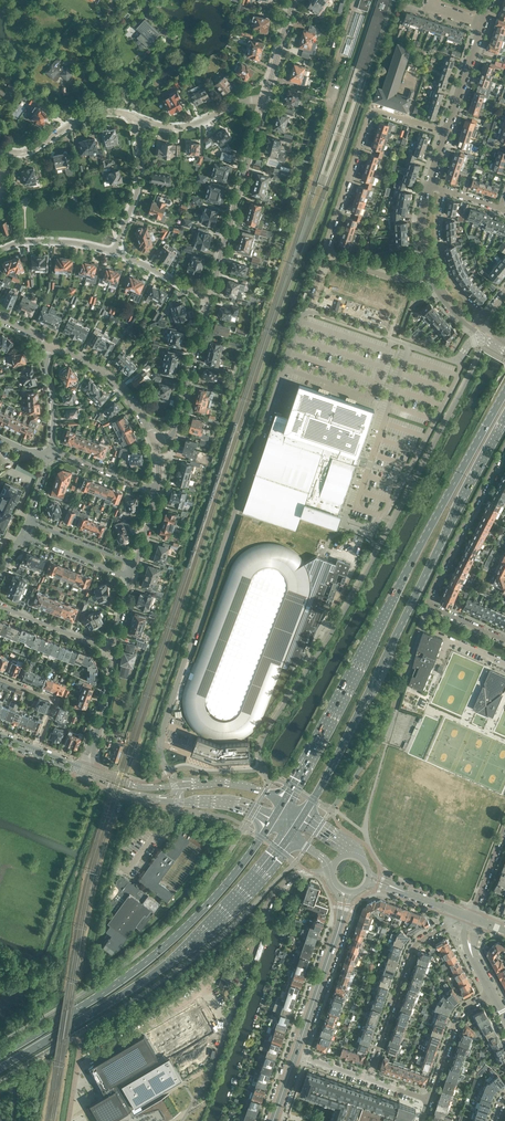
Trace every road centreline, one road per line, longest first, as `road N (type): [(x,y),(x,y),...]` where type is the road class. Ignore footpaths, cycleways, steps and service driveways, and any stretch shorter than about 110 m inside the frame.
road 1 (primary): [(504,392),(284,804)]
road 2 (primary): [(303,817),(504,422)]
road 3 (primary): [(0,1069),(179,955),(232,908),(290,837)]
road 4 (primary): [(271,824),(169,943),(0,1055)]
road 5 (residential): [(446,132),(374,110),(327,248),(332,258),(398,280),(431,274)]
road 6 (residential): [(504,639),(430,605),(504,457)]
road 7 (residential): [(209,295),(265,100)]
road 8 (residential): [(471,917),(413,948),(368,1077)]
road 9 (tertiary): [(284,804),(249,787),(143,789),(91,771)]
road 10 (tertiary): [(89,776),(144,797),(238,807),(271,824)]
road 11 (secondary): [(296,1054),(348,892)]
road 12 (residential): [(155,441),(176,427),(209,295)]
road 13 (residential): [(138,118),(95,113),(28,150),(0,148)]
road 14 (residential): [(155,441),(110,375),(52,344)]
road 15 (residential): [(485,315),(455,285),(440,250),(445,190)]
road 16 (residential): [(115,252),(141,176),(138,118)]
road 17 (residential): [(429,1099),(460,1012),(490,992)]

